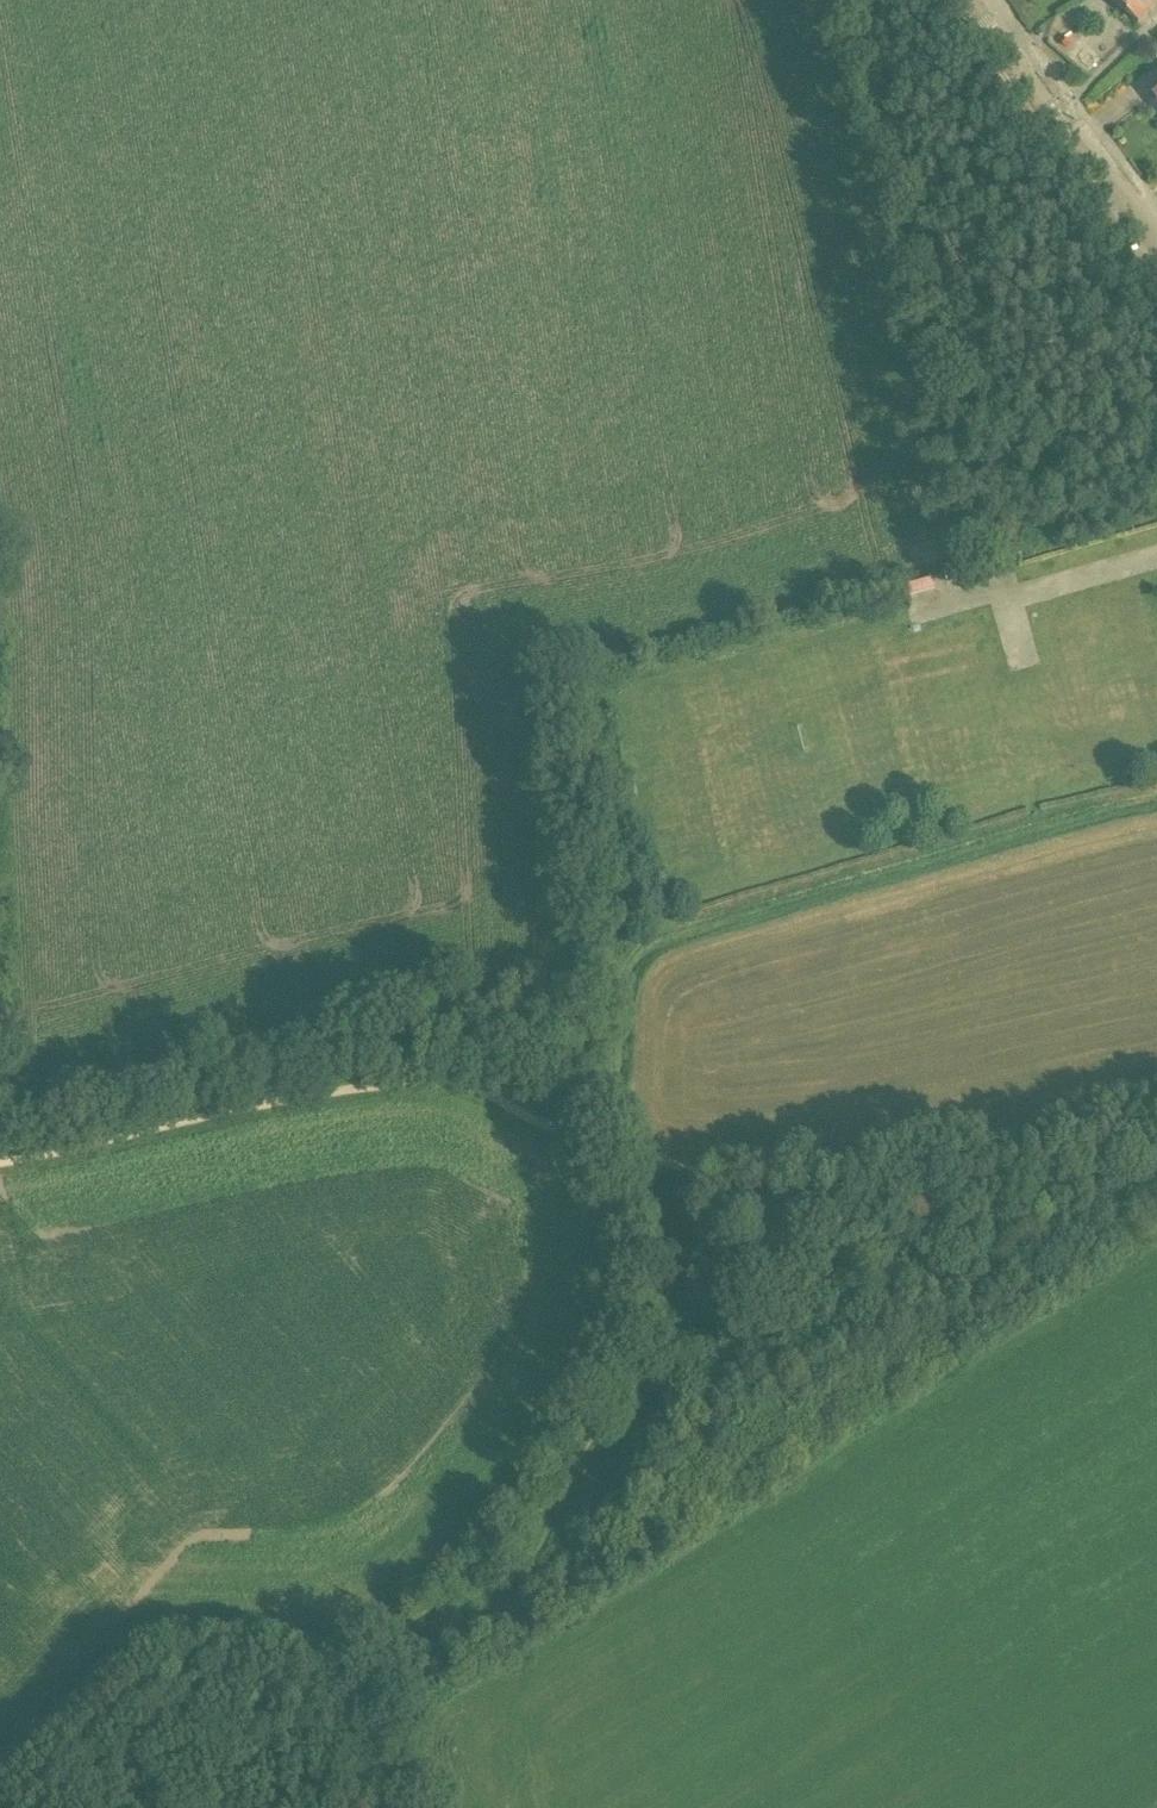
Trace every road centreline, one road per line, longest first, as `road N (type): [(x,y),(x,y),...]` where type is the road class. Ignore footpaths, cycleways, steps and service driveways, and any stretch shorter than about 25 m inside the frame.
road 1 (tertiary): [(1156,243),(979,0)]

